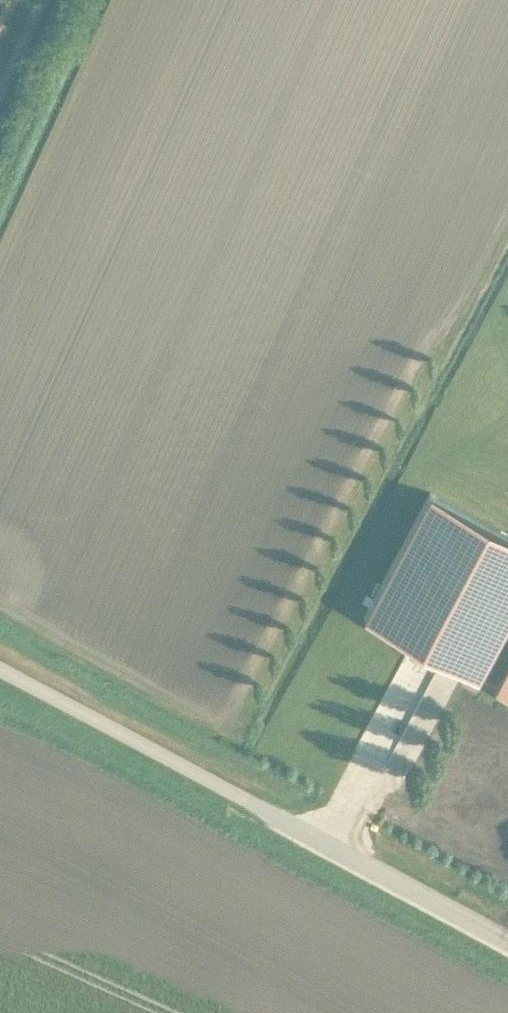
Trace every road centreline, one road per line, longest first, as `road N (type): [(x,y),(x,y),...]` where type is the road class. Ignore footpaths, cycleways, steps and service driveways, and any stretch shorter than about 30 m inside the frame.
road 1 (unclassified): [(507,943),(0,668)]

